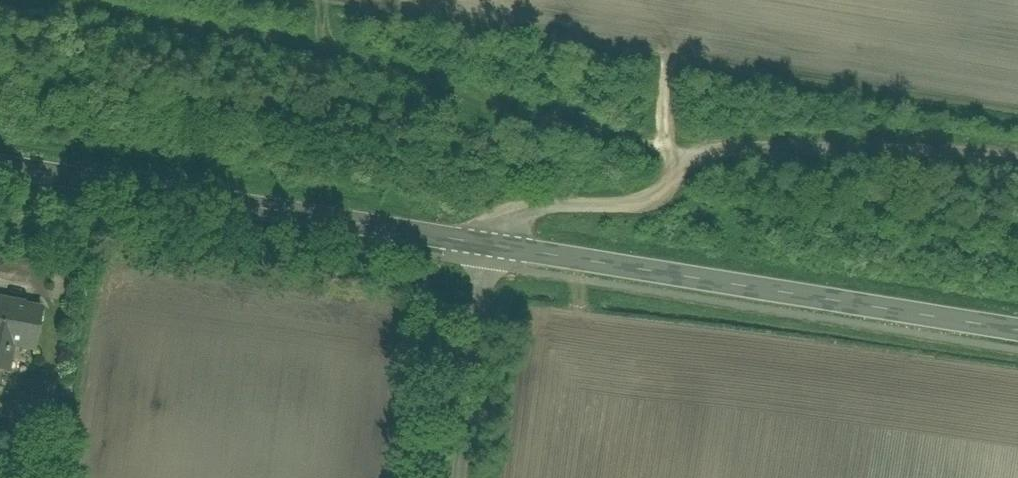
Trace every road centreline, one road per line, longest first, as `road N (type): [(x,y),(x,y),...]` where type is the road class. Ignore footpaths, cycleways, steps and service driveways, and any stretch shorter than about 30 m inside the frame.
road 1 (unclassified): [(1017,157),(846,144),(748,147),(701,160),(639,205),(525,210),(499,228),(494,246)]
road 2 (tertiary): [(494,246),(1017,328)]
road 3 (tertiary): [(0,165),(494,246)]
road 4 (unclassified): [(458,477),(494,246)]

